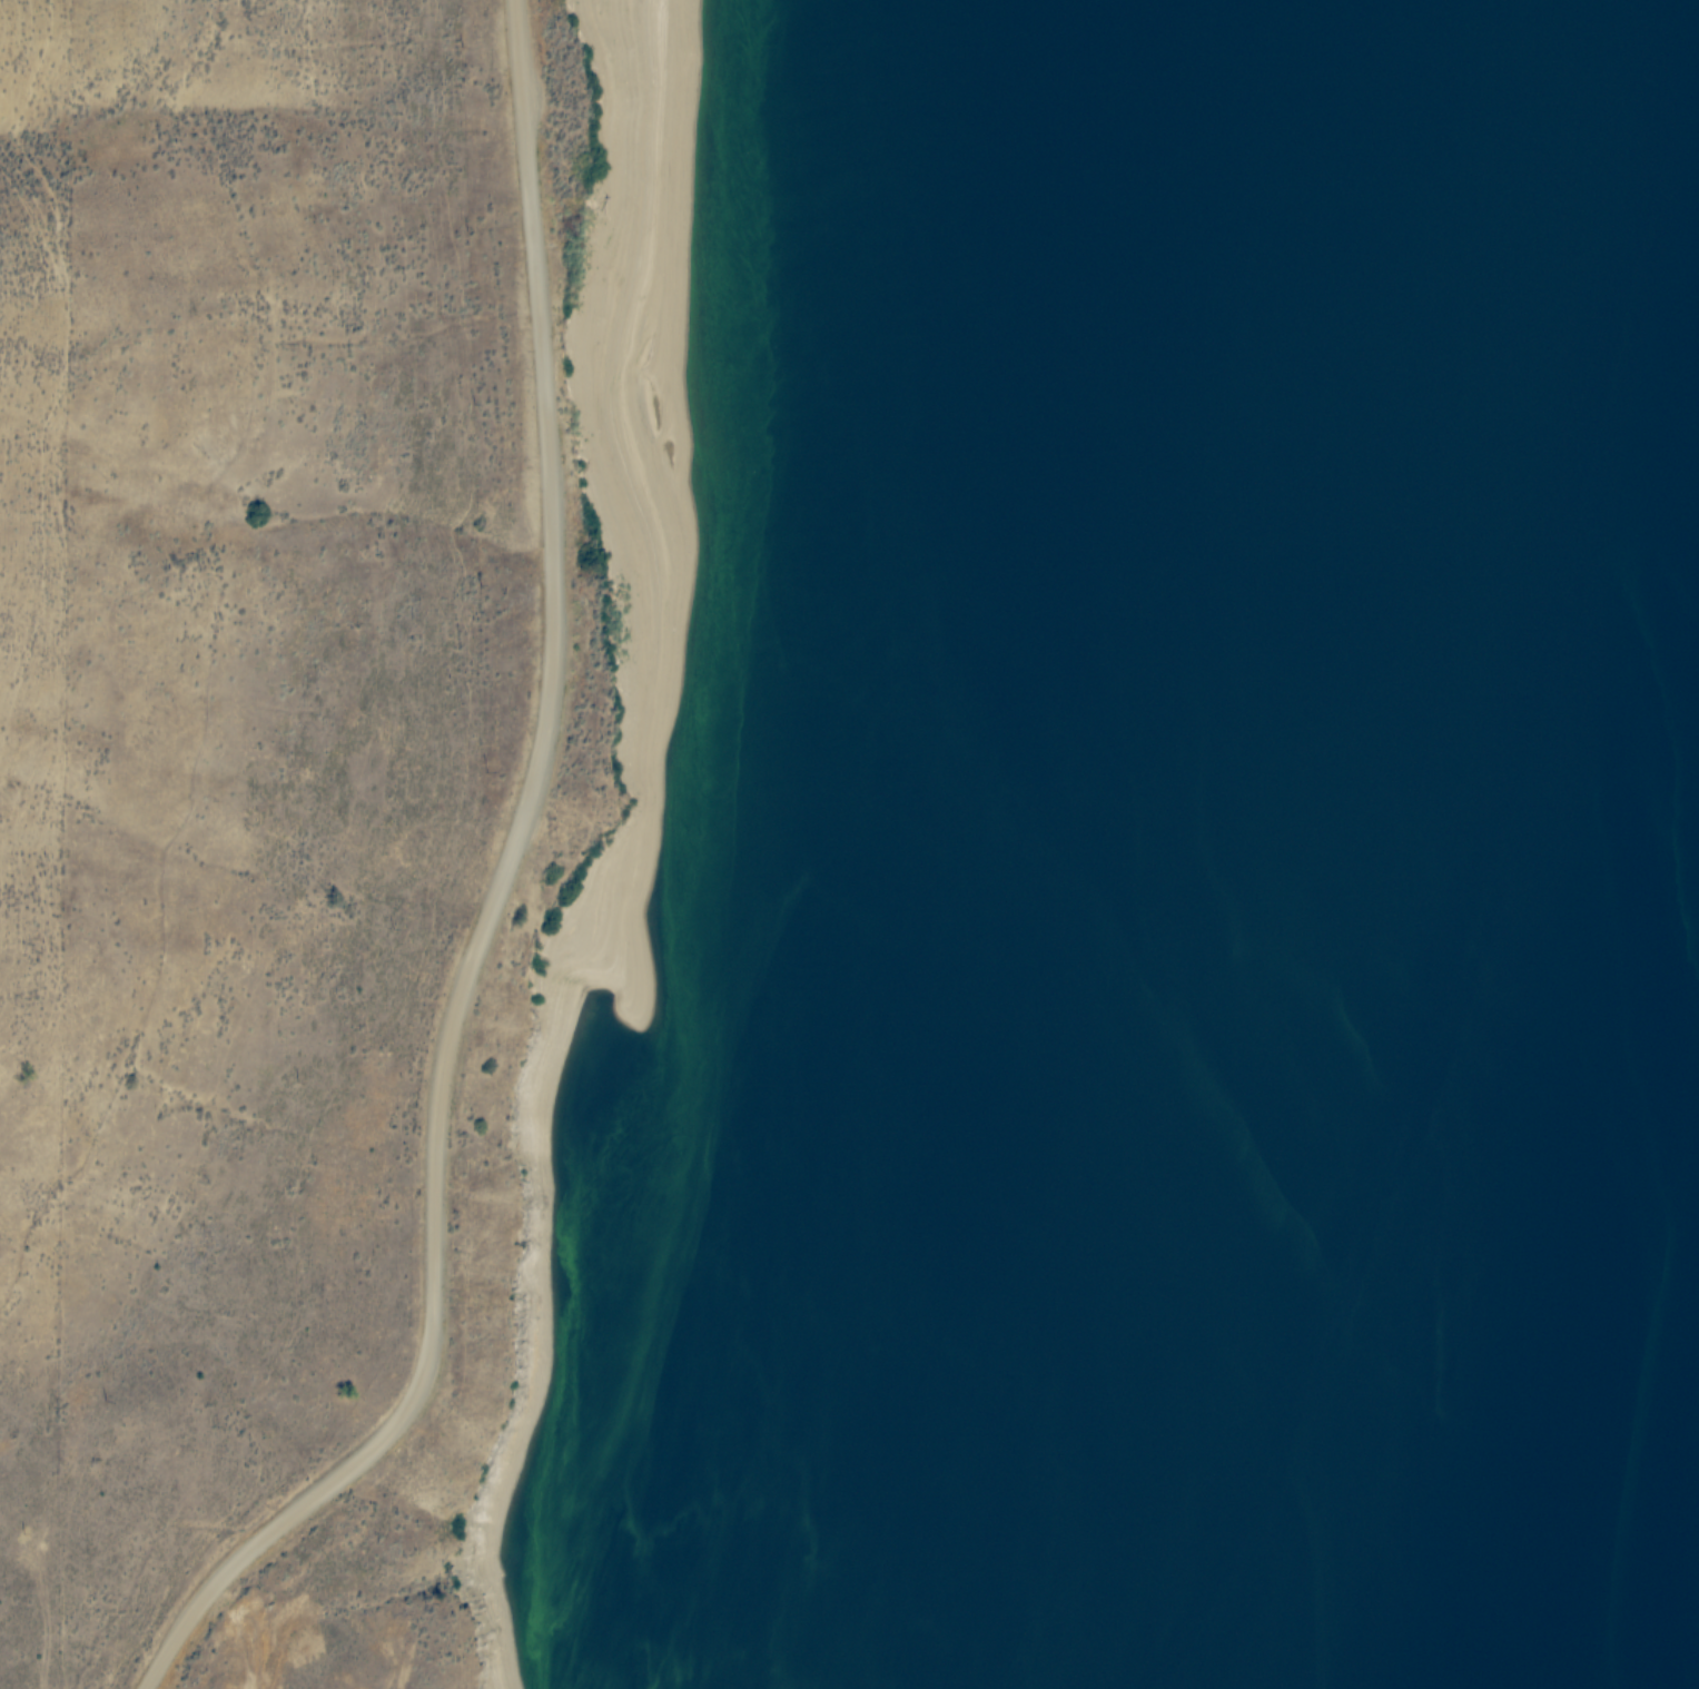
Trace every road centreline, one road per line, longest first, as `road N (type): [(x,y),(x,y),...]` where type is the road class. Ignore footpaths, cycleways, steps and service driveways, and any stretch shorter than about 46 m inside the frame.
road 1 (track): [(154,1688),(220,1578),(297,1515),(406,1404),(433,1333),(434,1183),(458,1008),(512,867),(555,698),(544,369),(516,0)]

